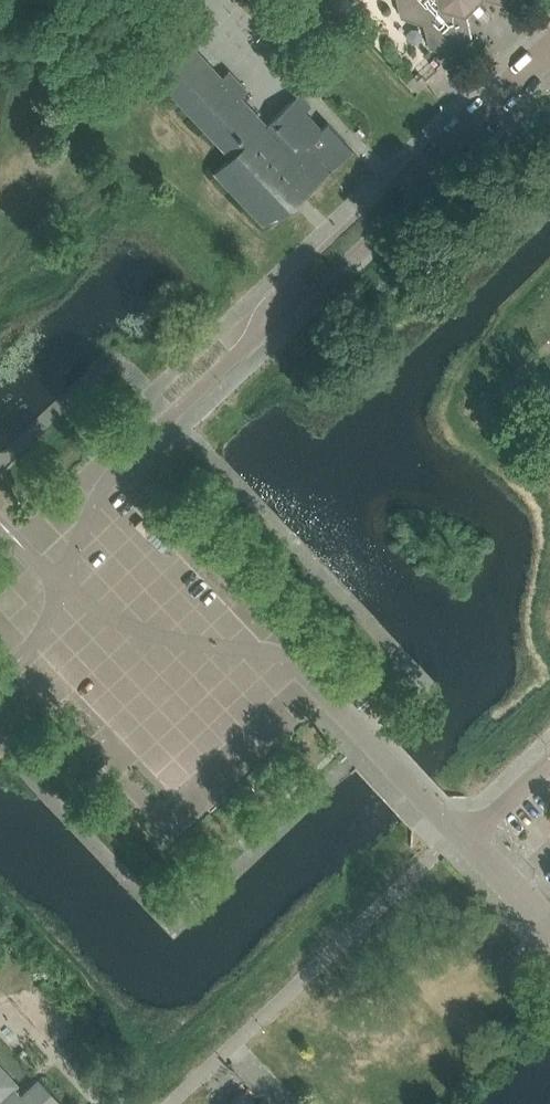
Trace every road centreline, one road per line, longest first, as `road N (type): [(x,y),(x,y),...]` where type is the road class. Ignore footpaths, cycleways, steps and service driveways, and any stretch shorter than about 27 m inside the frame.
road 1 (residential): [(432,156),(549,49)]
road 2 (residential): [(549,921),(462,829)]

